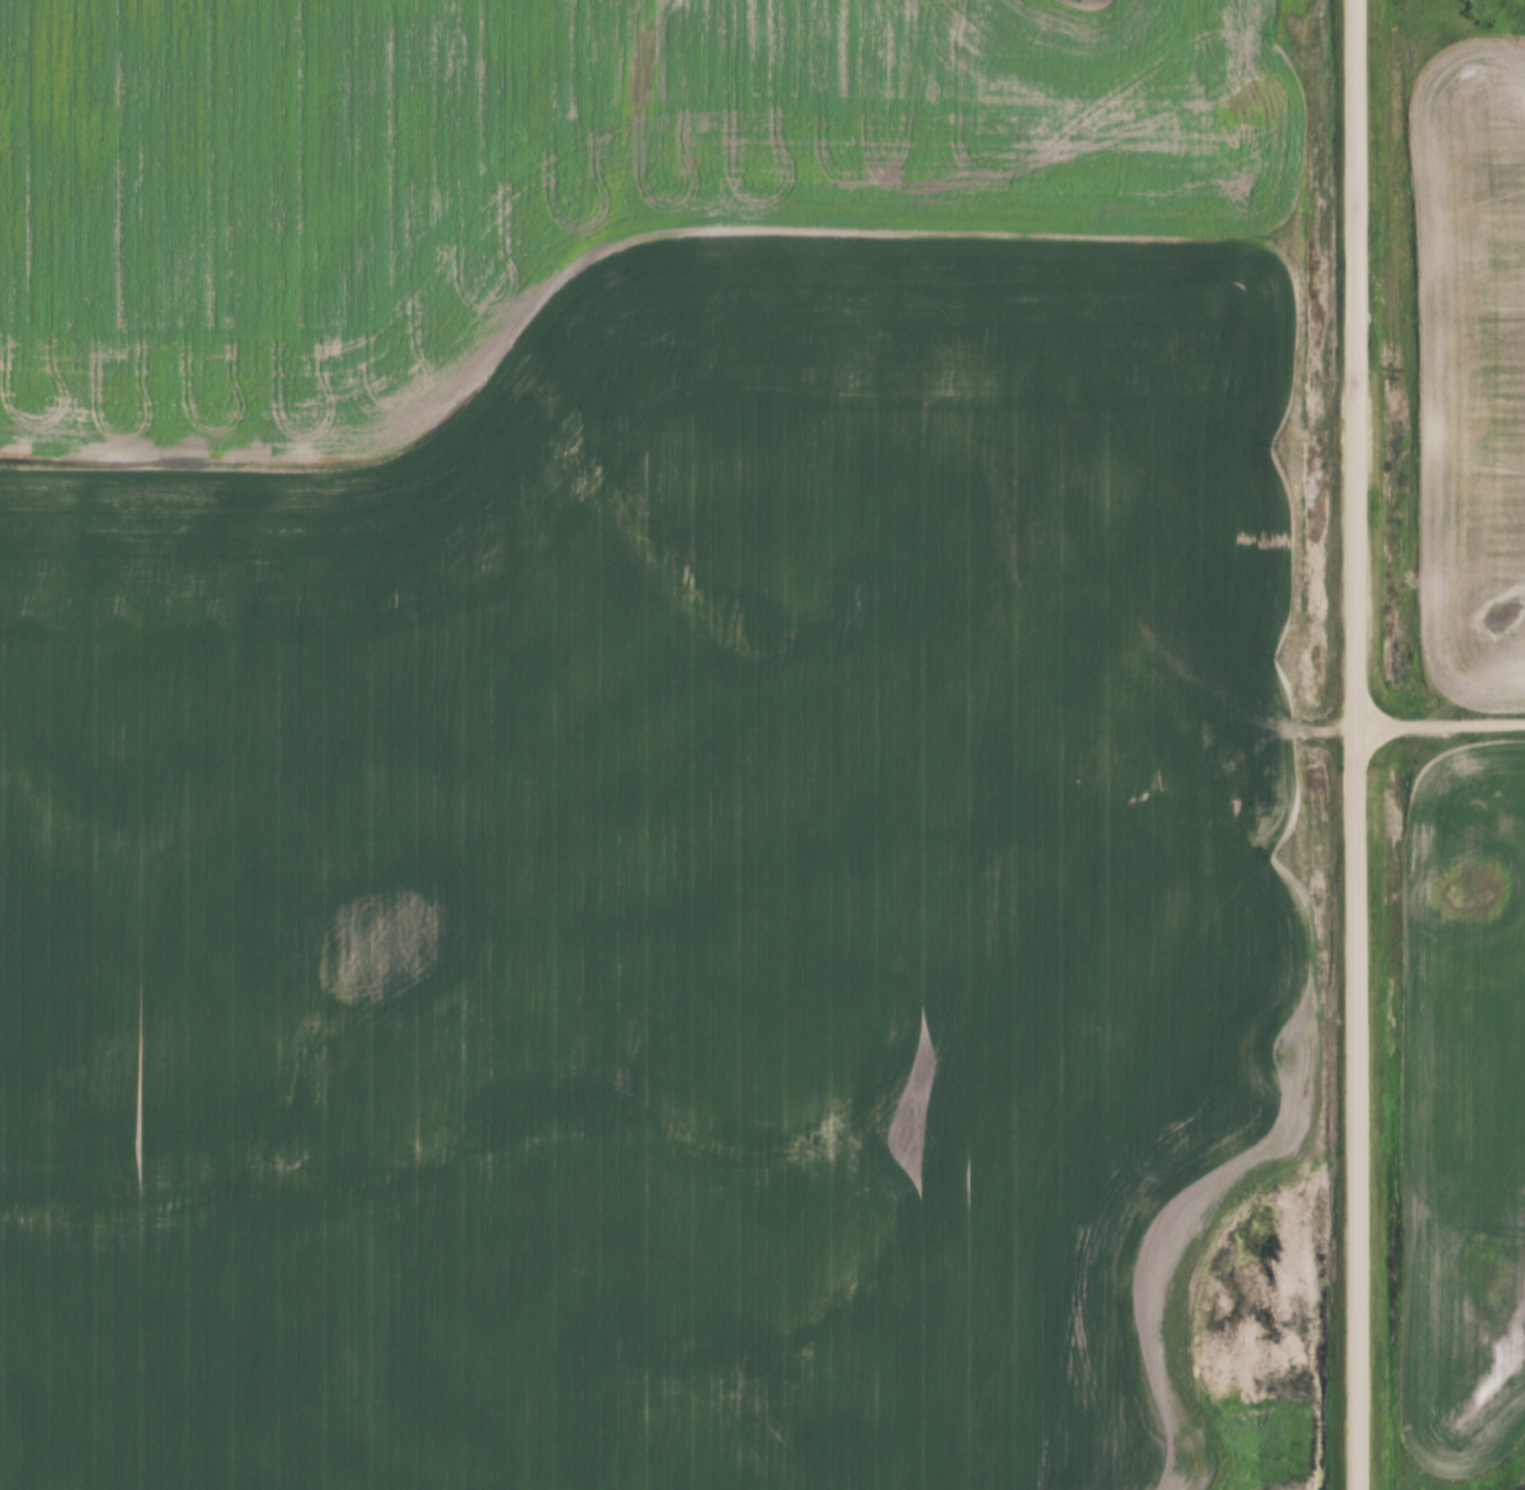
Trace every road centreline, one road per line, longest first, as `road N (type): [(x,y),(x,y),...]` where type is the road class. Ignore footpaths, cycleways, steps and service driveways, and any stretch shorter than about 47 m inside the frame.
road 1 (residential): [(1361,1489),(1356,0)]

